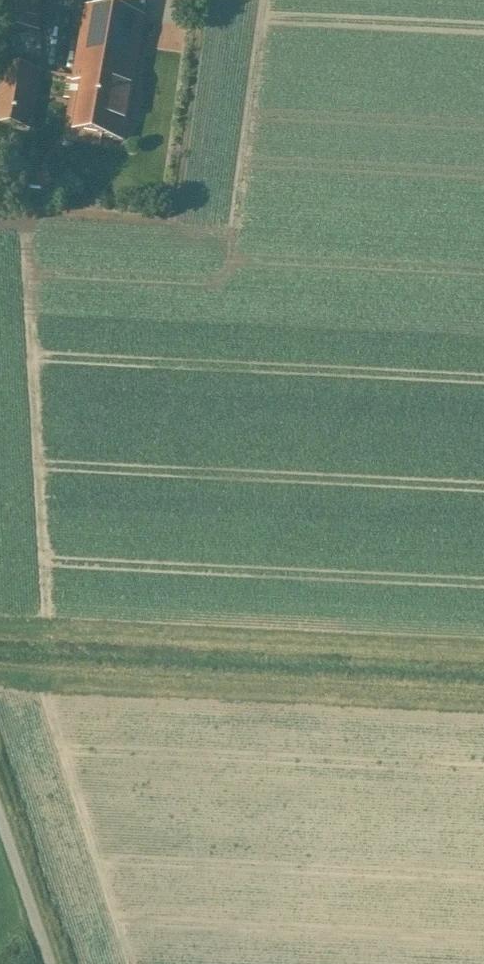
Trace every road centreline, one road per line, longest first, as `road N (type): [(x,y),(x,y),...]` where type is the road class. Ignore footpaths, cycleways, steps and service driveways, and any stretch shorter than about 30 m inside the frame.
road 1 (unclassified): [(0,814),(50,963)]

